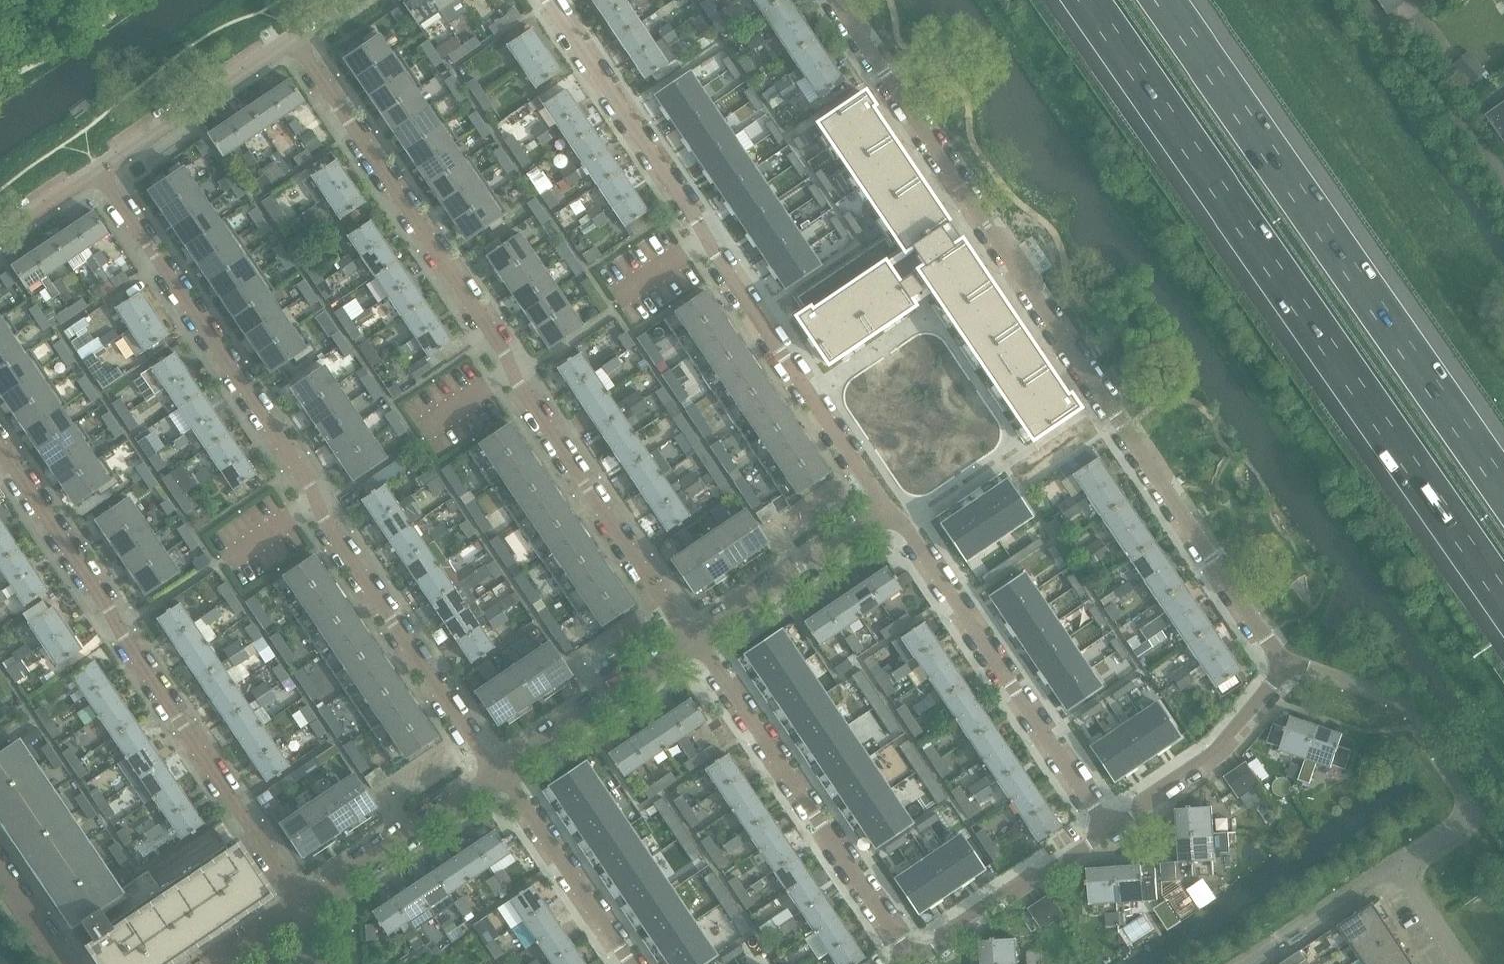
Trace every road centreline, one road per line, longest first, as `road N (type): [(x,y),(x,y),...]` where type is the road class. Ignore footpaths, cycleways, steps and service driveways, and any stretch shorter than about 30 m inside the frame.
road 1 (residential): [(1285,661),(835,0)]
road 2 (motorway): [(1090,0),(1503,602)]
road 3 (residential): [(500,772),(324,524),(311,485),(98,172)]
road 4 (residential): [(694,640),(293,38)]
road 5 (residential): [(886,509),(551,0)]
road 6 (motorway): [(1503,483),(1166,0)]
road 7 (residential): [(306,903),(0,447)]
road 8 (residential): [(1108,830),(886,509)]
road 9 (residential): [(912,961),(694,640)]
road 10 (residential): [(1108,830),(1160,785),(1219,752),(1285,661)]
road 11 (residential): [(1471,799),(1405,703),(1285,661)]
road 12 (residential): [(98,172),(293,38)]
road 13 (residential): [(912,961),(1108,830)]
road 14 (residential): [(500,772),(694,640)]
road 15 (residential): [(306,903),(500,772)]
road 16 (residential): [(694,640),(886,509)]
road 17 (residential): [(632,963),(500,772)]
road 18 (residential): [(1388,855),(1235,963)]
road 19 (residential): [(1462,963),(1388,855)]

